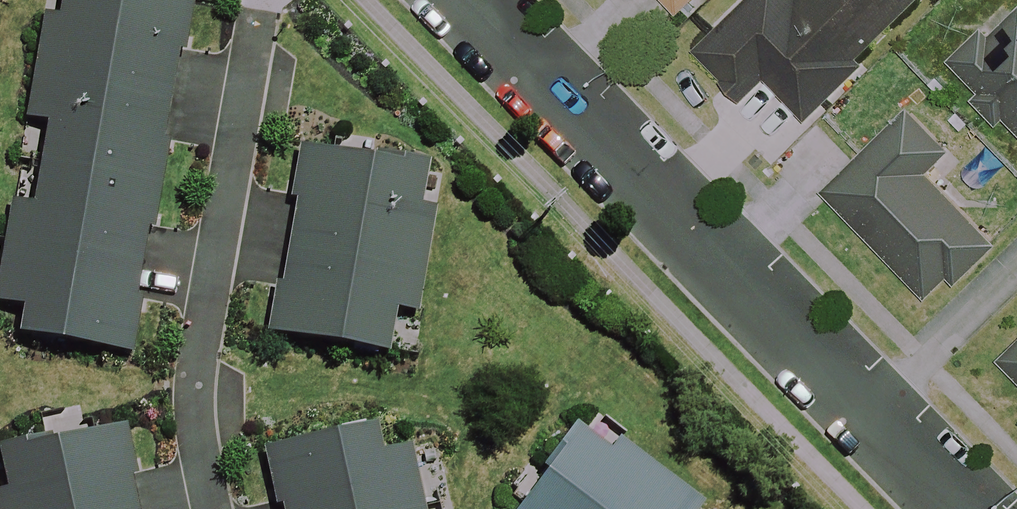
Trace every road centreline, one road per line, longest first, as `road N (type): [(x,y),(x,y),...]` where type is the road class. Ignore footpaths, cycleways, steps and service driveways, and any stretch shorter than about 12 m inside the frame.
road 1 (residential): [(961,508),(465,0)]

